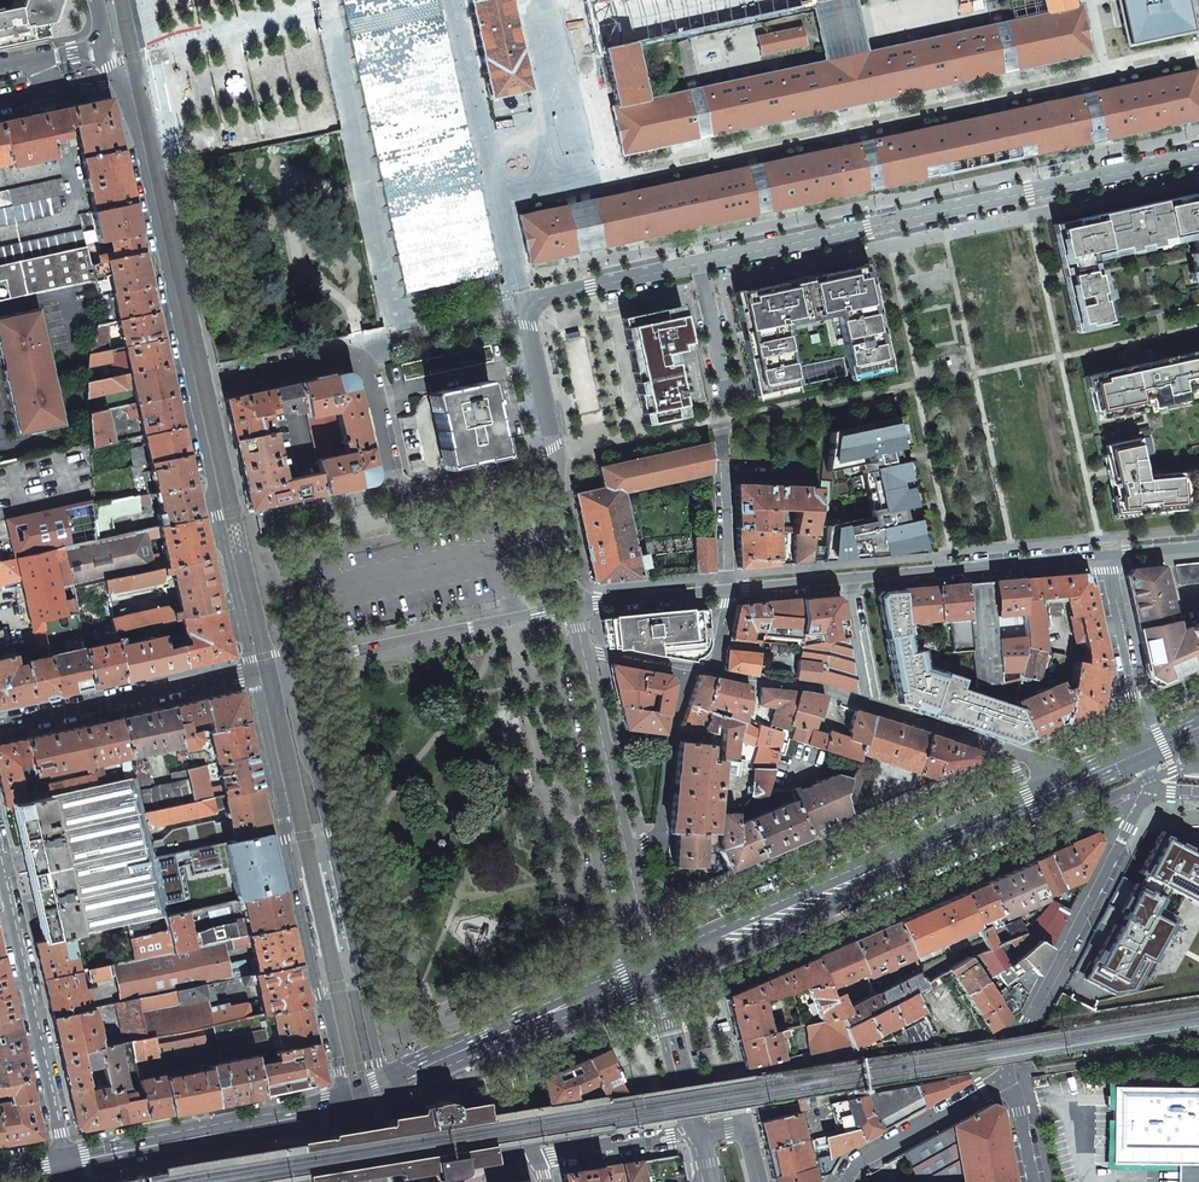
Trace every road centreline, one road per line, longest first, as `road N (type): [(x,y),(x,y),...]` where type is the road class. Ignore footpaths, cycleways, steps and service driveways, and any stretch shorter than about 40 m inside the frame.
road 1 (residential): [(1198,156),(528,303),(526,328),(583,603)]
road 2 (residential): [(110,49),(252,671)]
road 3 (secondary): [(662,968),(1147,747)]
road 4 (residential): [(1103,556),(583,603)]
road 5 (residential): [(252,671),(344,1104)]
road 6 (residential): [(282,665),(389,1085)]
road 7 (residential): [(583,603),(662,968)]
road 8 (residential): [(1006,1071),(1151,782)]
road 9 (residential): [(583,603),(282,665)]
road 10 (residential): [(65,1163),(0,876)]
road 11 (secondary): [(65,1163),(344,1104)]
road 12 (residential): [(252,671),(0,725)]
road 13 (residential): [(1006,1071),(854,1163),(844,1181)]
road 14 (residential): [(1103,556),(1147,747)]
road 15 (residential): [(662,968),(698,1136)]
road 16 (secondary): [(511,1031),(662,968)]
road 17 (residential): [(545,1181),(530,1146),(511,1031)]
road 18 (secondary): [(389,1085),(511,1031)]

